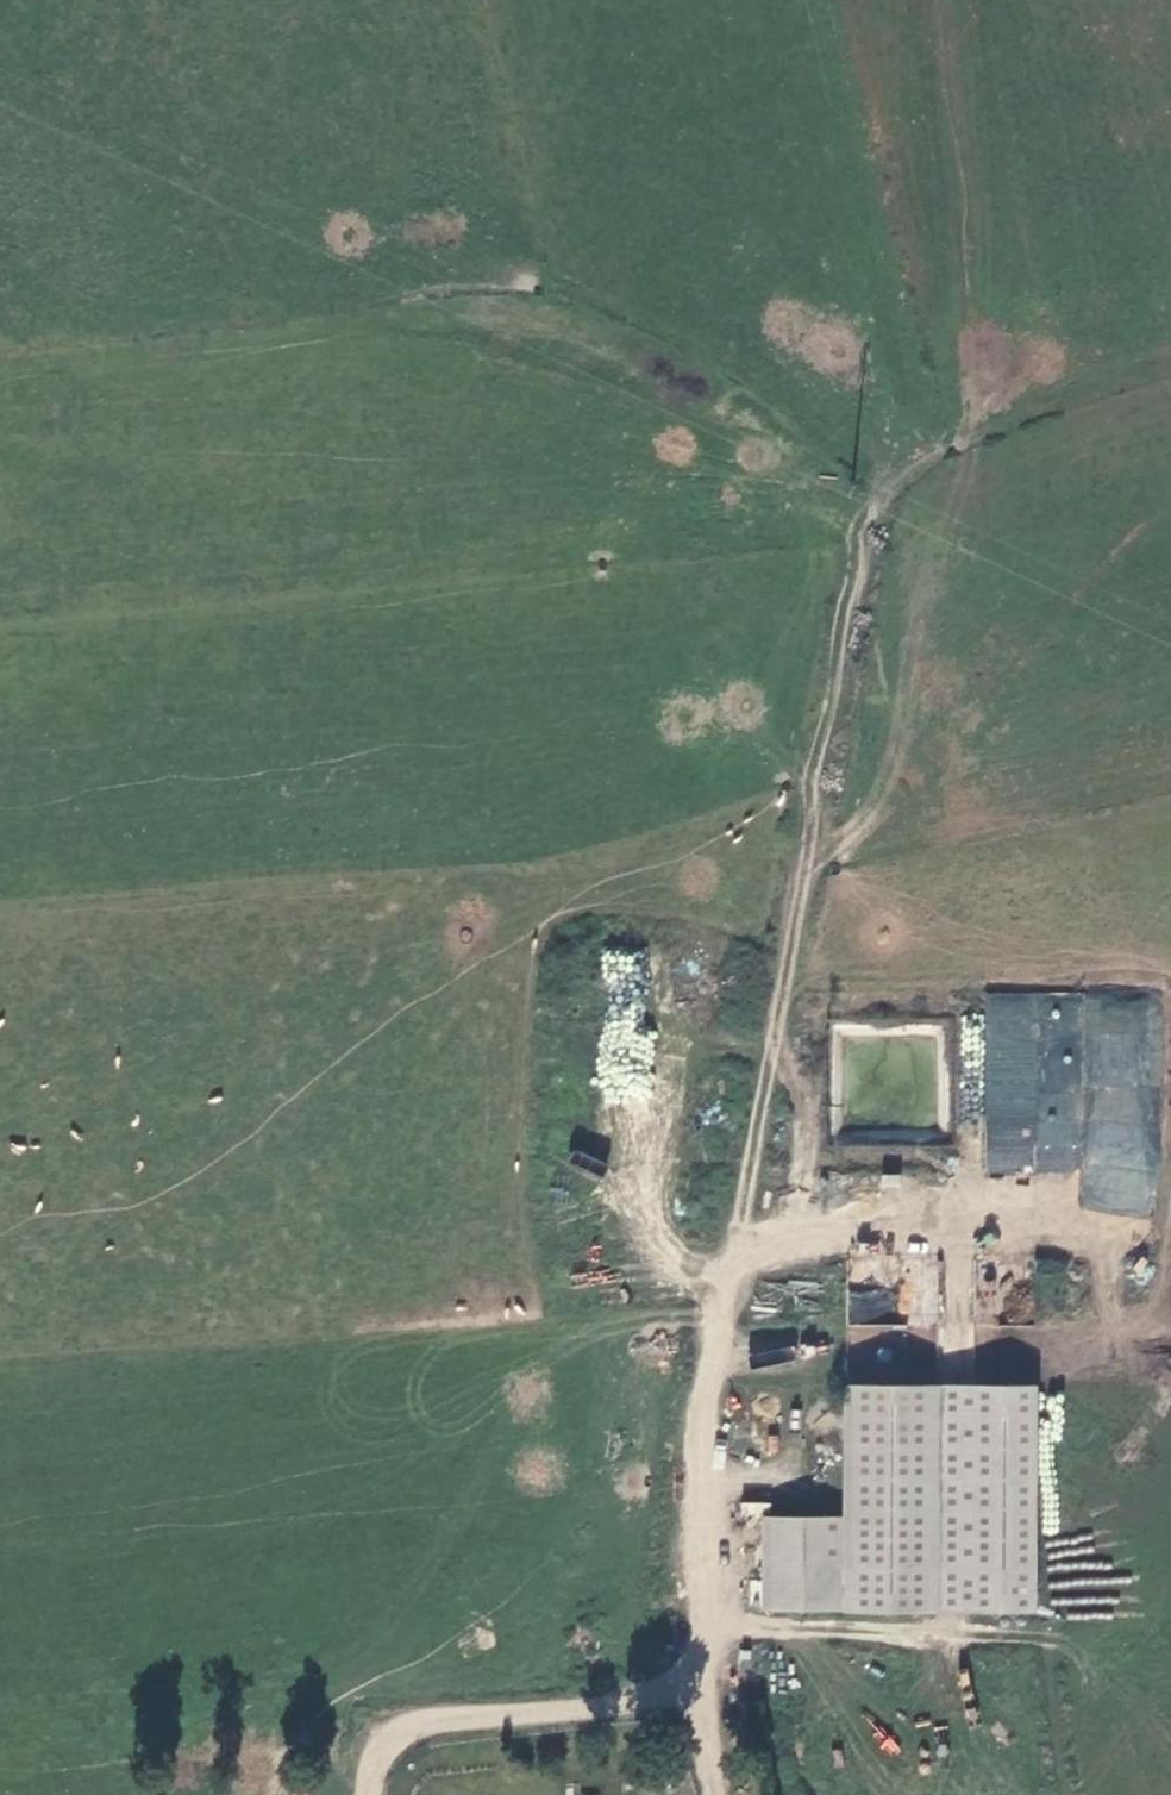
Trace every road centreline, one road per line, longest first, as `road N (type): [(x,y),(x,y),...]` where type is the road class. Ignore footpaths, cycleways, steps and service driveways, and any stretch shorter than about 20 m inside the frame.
road 1 (unclassified): [(371,1794),(373,1767),(396,1739),(430,1727),(711,1693)]
road 2 (track): [(715,1794),(708,1758),(714,1601)]

